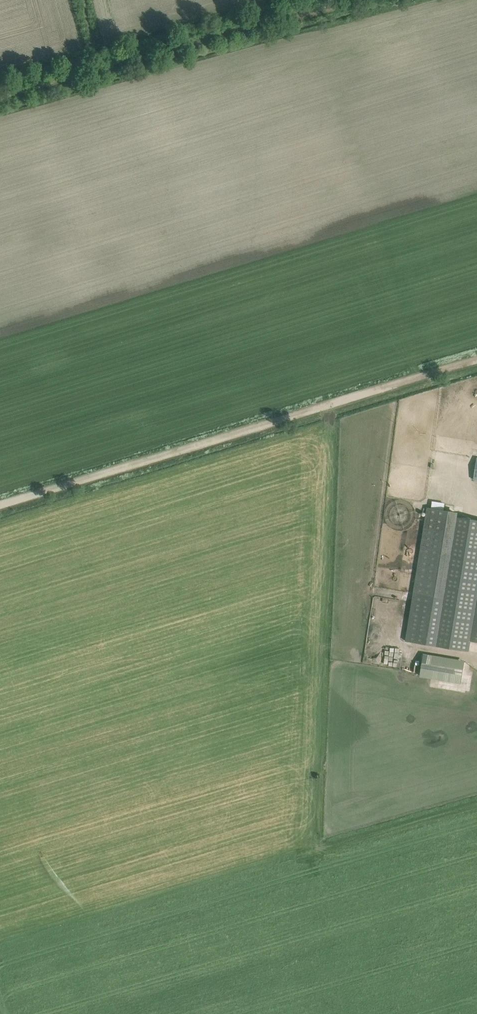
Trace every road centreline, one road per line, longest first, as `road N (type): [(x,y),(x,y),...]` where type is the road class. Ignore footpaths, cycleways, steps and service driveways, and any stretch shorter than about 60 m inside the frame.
road 1 (track): [(0,506),(476,360)]

